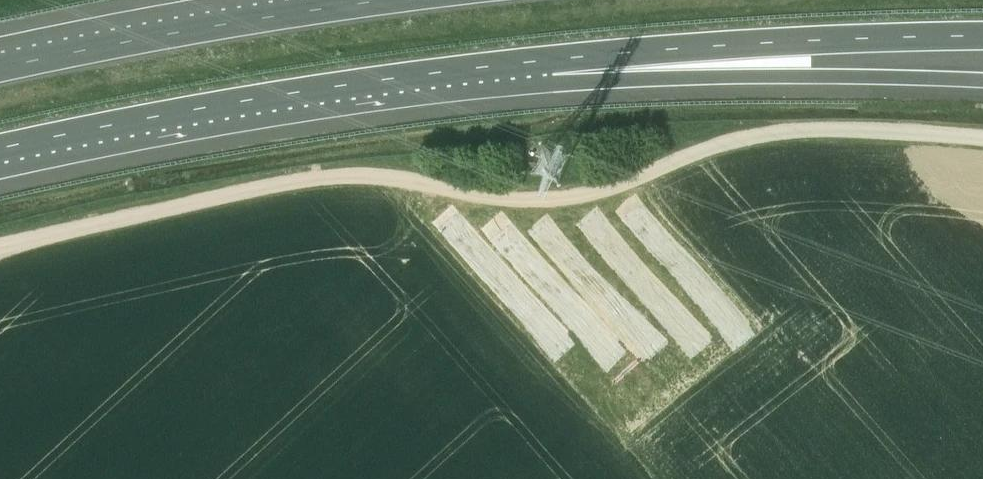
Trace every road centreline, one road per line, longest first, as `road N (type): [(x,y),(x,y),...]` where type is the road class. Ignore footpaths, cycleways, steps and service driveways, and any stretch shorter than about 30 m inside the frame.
road 1 (track): [(0,247),(333,177),(556,199),(759,136),(865,129),(982,137)]
road 2 (motorway): [(0,155),(244,105),(553,62)]
road 3 (motorway): [(553,62),(982,40)]
road 4 (motorway): [(553,62),(689,73),(982,74)]
road 5 (motorway): [(362,0),(0,62)]

